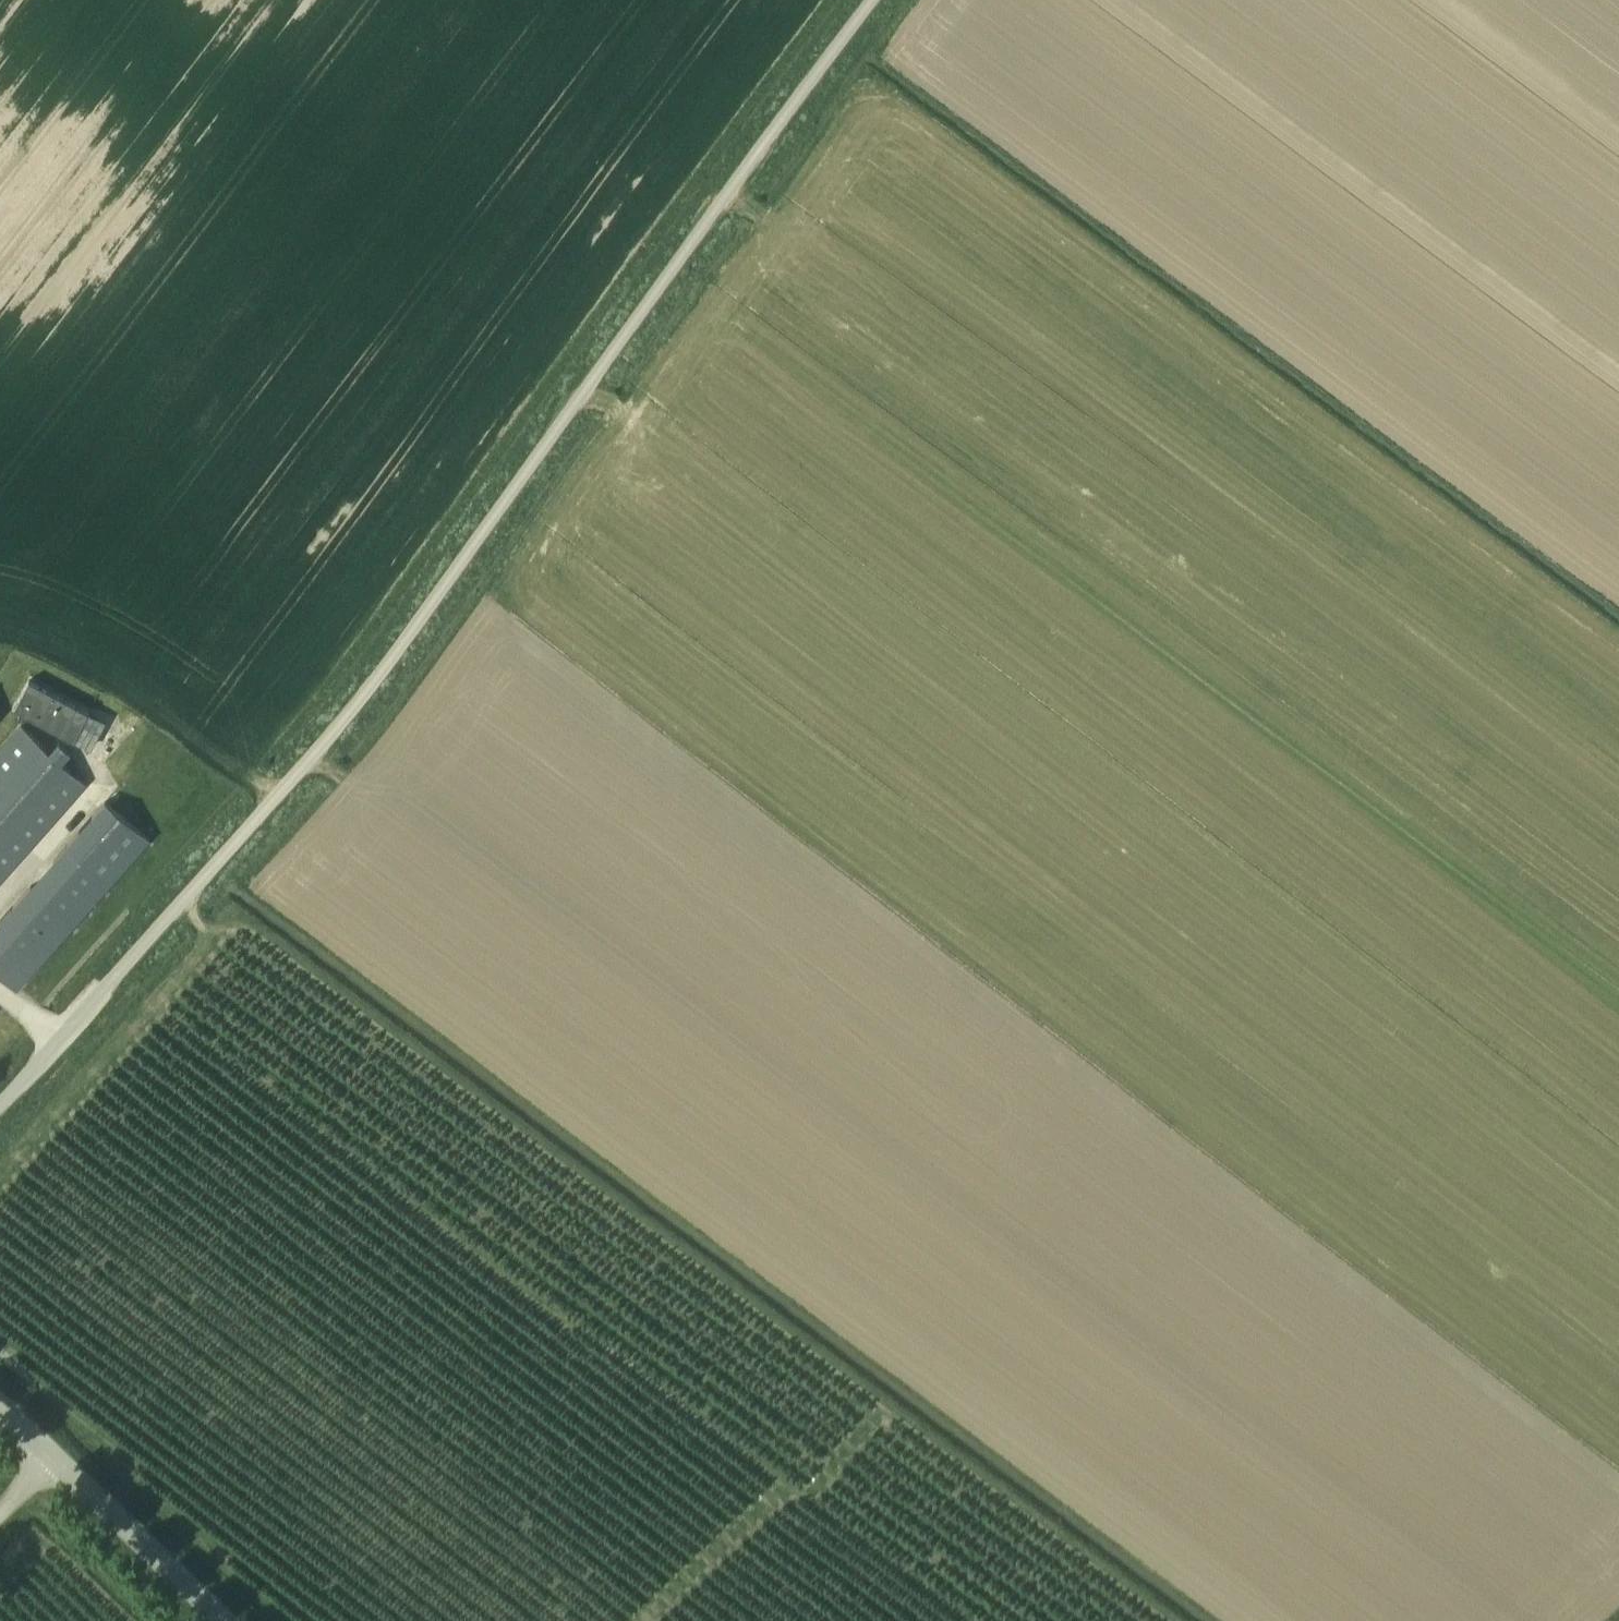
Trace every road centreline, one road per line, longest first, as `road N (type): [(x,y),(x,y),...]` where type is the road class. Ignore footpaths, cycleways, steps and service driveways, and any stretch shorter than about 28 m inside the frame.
road 1 (unclassified): [(0,1102),(378,673),(879,0)]
road 2 (tertiary): [(222,1620),(56,1461)]

